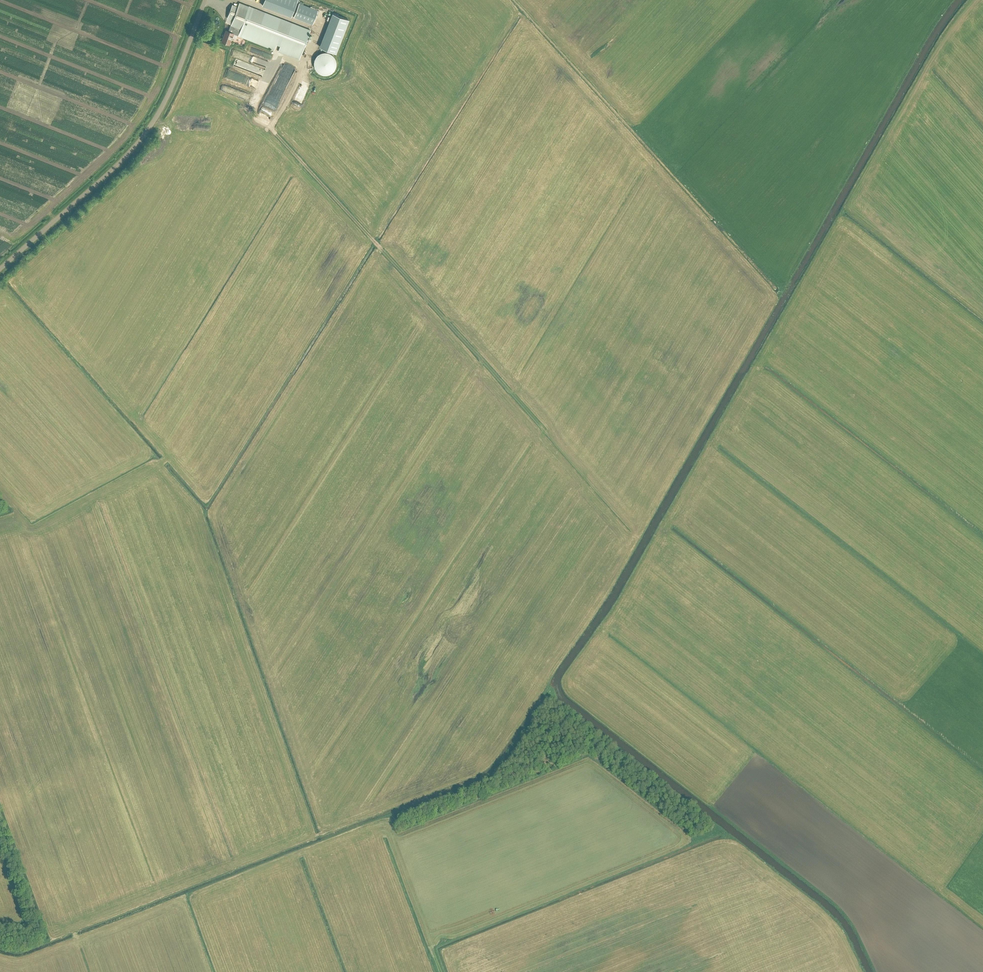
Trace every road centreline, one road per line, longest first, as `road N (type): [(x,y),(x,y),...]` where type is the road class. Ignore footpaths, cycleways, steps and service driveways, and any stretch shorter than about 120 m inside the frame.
road 1 (unclassified): [(0,268),(140,140),(167,97),(205,0)]
road 2 (track): [(301,69),(271,127),(443,317)]

